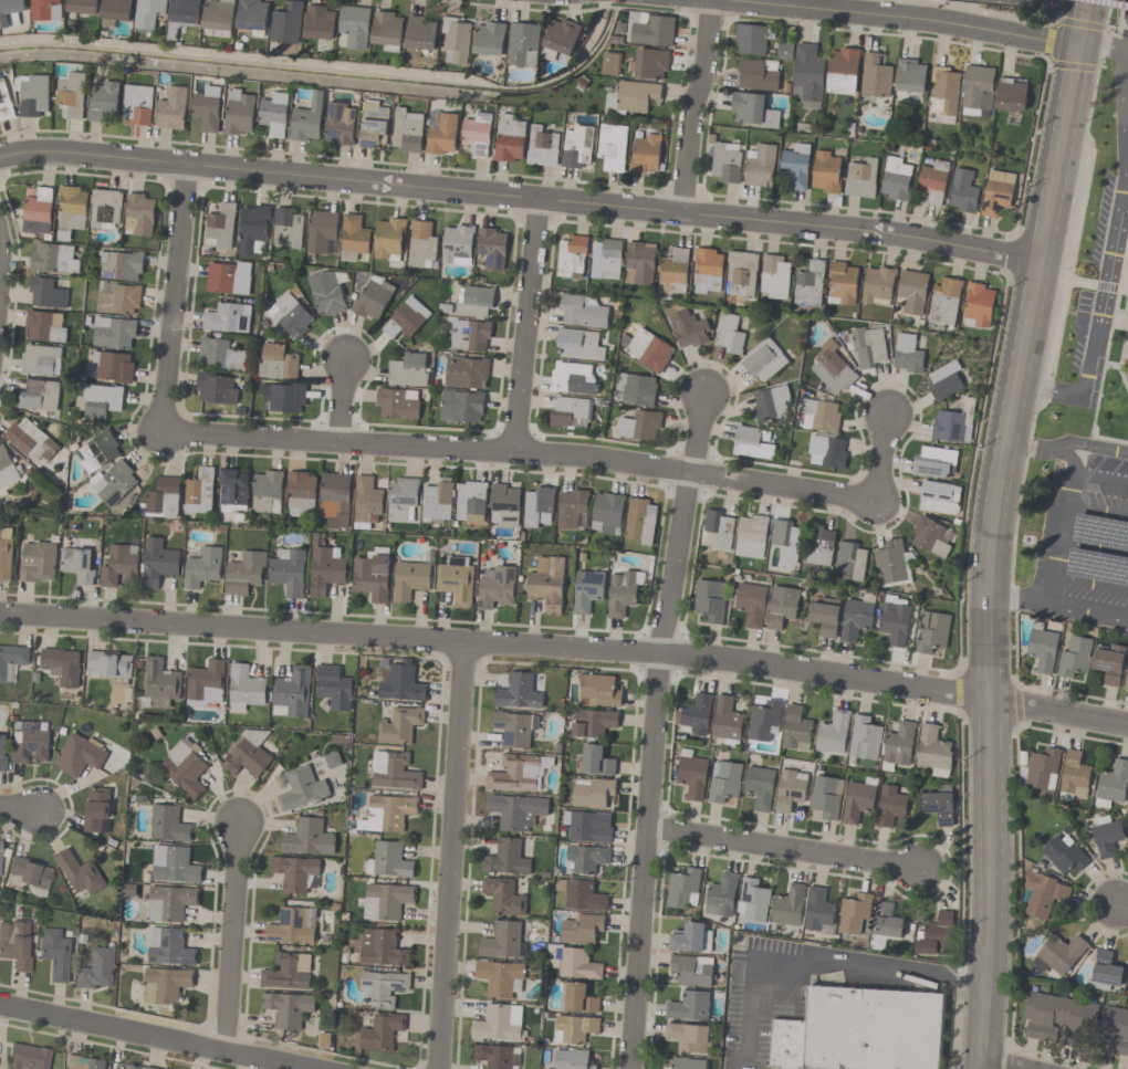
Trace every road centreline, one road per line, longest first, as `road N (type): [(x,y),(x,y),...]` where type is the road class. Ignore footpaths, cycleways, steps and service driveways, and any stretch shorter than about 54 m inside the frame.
road 1 (tertiary): [(0,158),(81,154),(681,212),(918,239),(1038,262)]
road 2 (residential): [(0,614),(704,657),(988,700)]
road 3 (residential): [(160,432),(573,455),(875,502)]
road 4 (residential): [(629,1068),(659,654),(702,394)]
road 5 (residential): [(461,642),(435,1068)]
road 6 (secondary): [(988,700),(980,1068)]
road 7 (residential): [(721,0),(1078,44)]
road 8 (residential): [(0,1005),(315,1068)]
road 9 (residential): [(645,827),(916,868)]
road 10 (residential): [(160,432),(185,167)]
road 11 (secondary): [(1006,443),(992,523),(988,700)]
road 12 (residential): [(513,452),(537,198)]
road 13 (residential): [(237,827),(224,1051)]
road 14 (secondary): [(1078,44),(1038,262)]
road 15 (residential): [(681,212),(710,0)]
road 16 (residential): [(988,700),(1127,726)]
road 17 (secondary): [(1038,262),(1016,385)]

